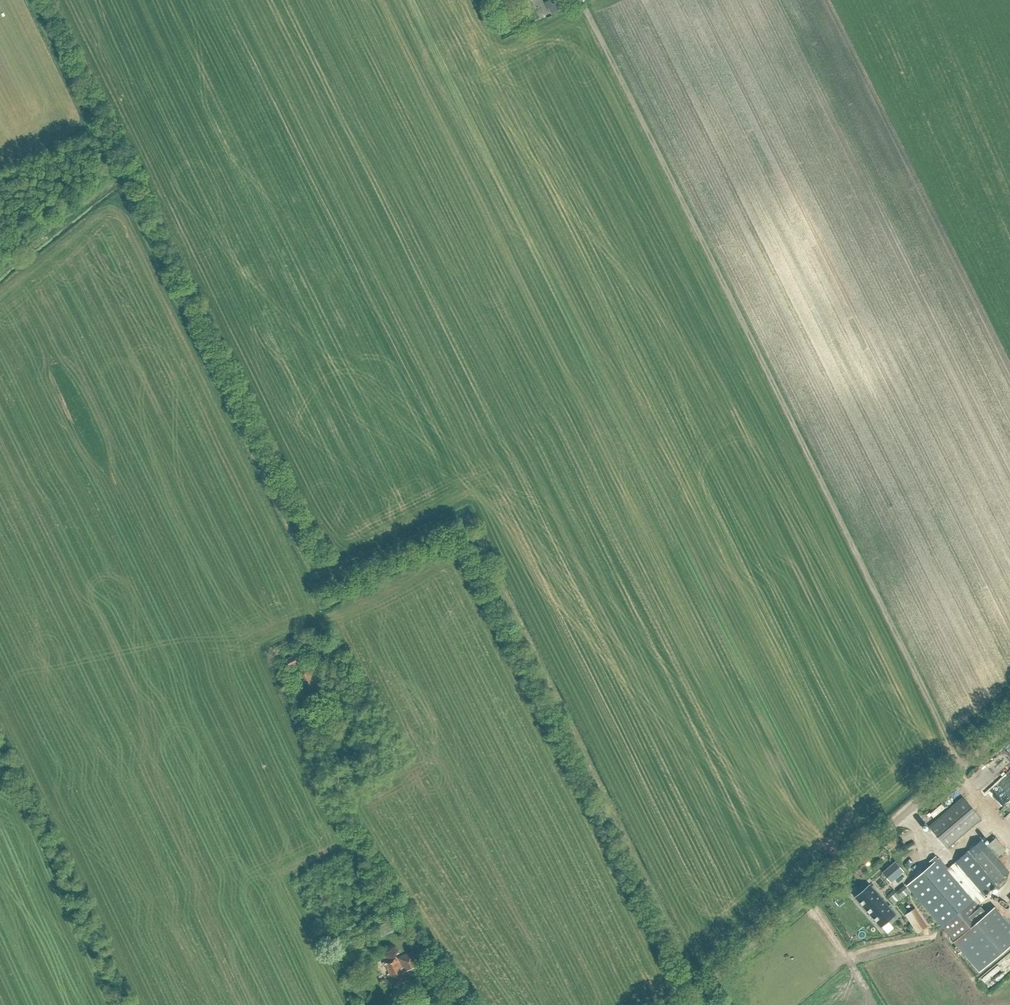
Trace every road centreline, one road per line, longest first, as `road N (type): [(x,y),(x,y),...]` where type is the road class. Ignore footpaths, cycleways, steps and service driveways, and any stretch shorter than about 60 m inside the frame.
road 1 (track): [(0,268),(121,175),(308,561),(344,574),(441,526),(463,528),(688,972)]
road 2 (unclassified): [(683,1004),(1009,723)]

